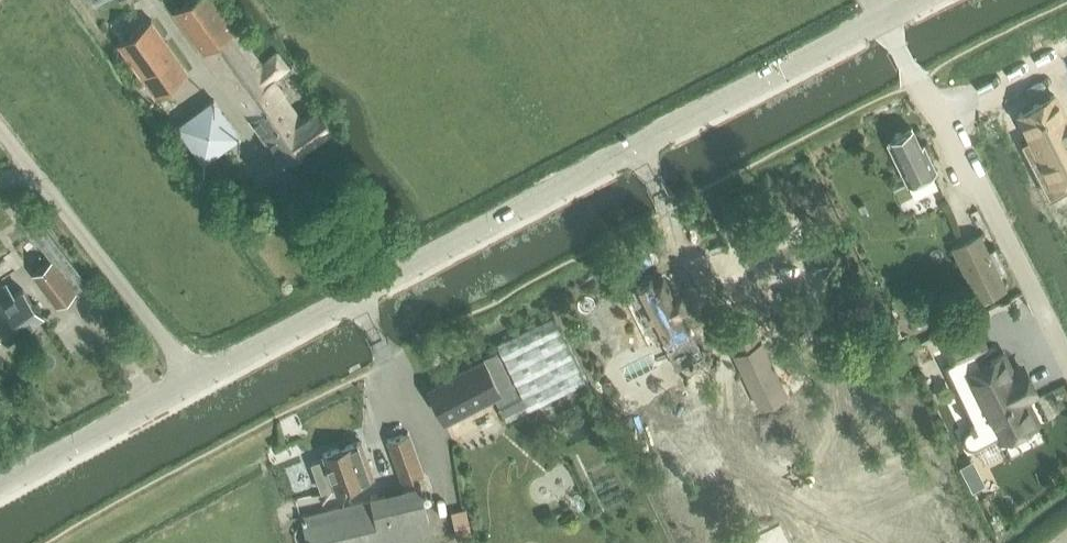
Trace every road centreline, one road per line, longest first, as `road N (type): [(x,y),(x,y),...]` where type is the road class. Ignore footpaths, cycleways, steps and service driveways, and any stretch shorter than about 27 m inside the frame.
road 1 (secondary): [(0,488),(878,21)]
road 2 (unclassified): [(878,21),(974,182),(1066,364)]

